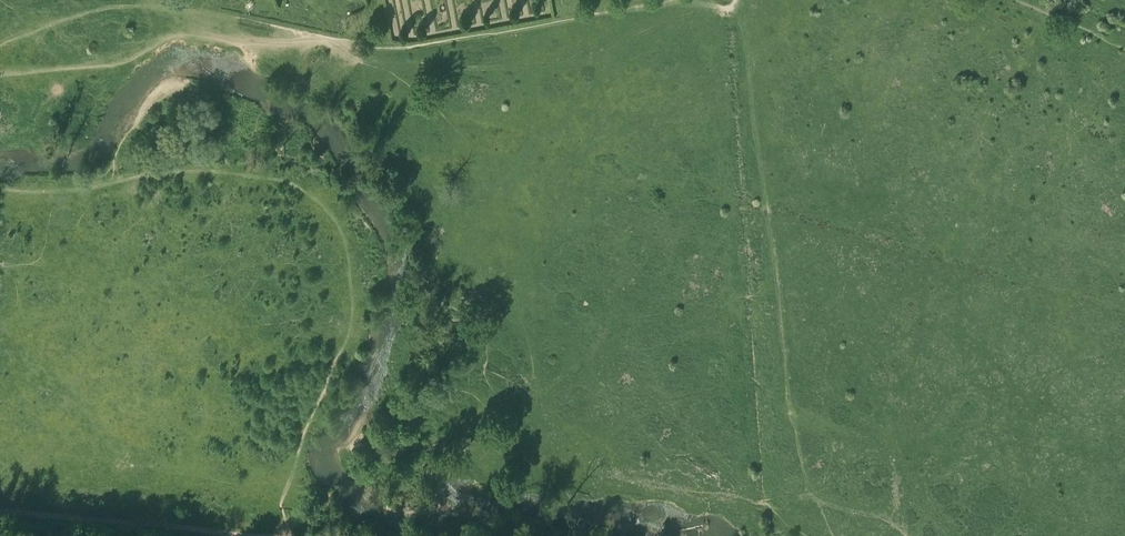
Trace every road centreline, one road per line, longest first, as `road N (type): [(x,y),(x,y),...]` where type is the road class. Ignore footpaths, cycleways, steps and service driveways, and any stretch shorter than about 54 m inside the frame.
road 1 (unclassified): [(260,535),(0,511)]

